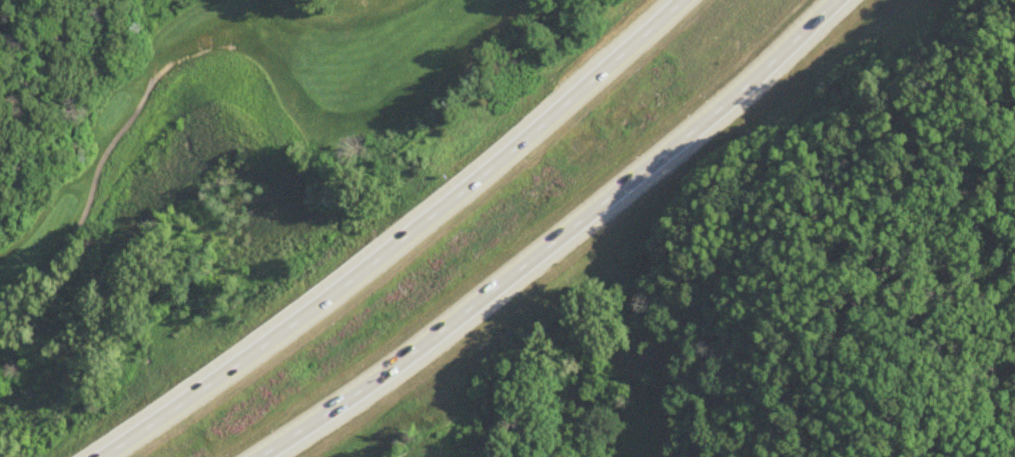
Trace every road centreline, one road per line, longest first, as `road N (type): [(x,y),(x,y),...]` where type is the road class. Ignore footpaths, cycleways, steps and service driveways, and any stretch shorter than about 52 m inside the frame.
road 1 (motorway): [(680,0),(381,264),(106,456)]
road 2 (motorway): [(274,456),(551,254),(693,135),(833,0)]

